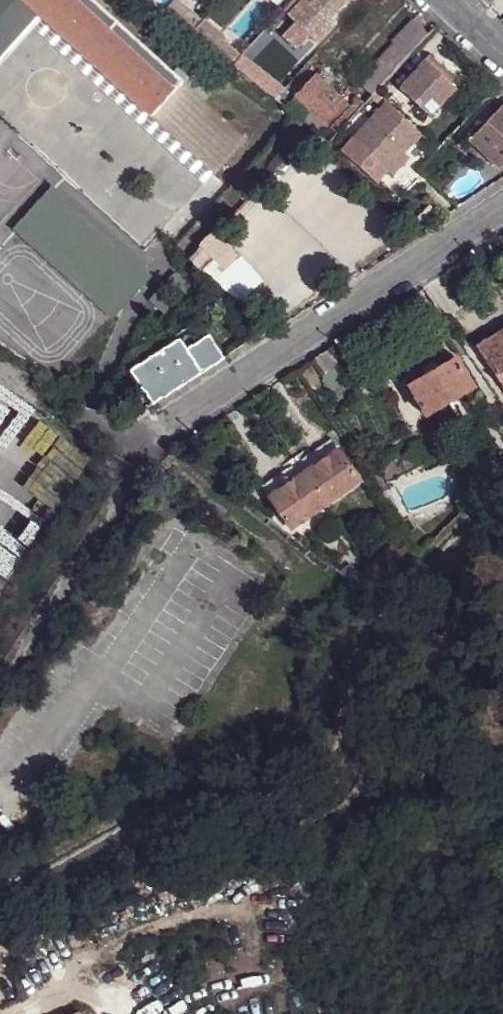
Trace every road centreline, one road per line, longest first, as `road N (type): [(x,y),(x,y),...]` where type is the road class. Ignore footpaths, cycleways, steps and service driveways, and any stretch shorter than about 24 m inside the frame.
road 1 (unclassified): [(502,203),(122,446)]

